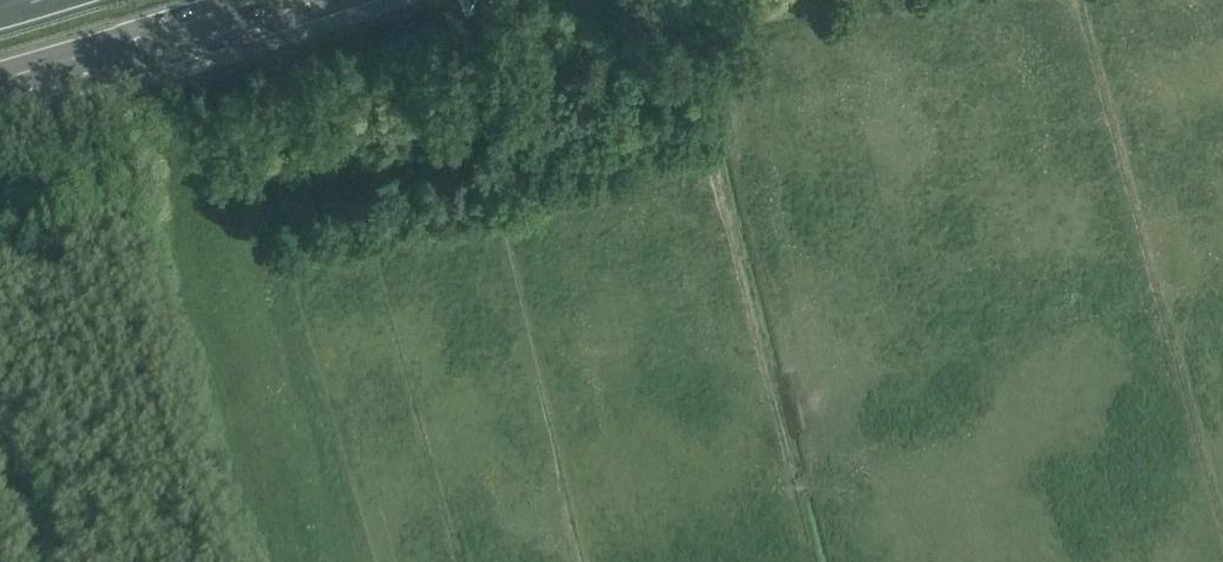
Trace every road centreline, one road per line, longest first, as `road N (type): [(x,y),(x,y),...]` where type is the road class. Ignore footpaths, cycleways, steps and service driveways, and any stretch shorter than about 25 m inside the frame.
road 1 (motorway): [(0,78),(260,0)]

